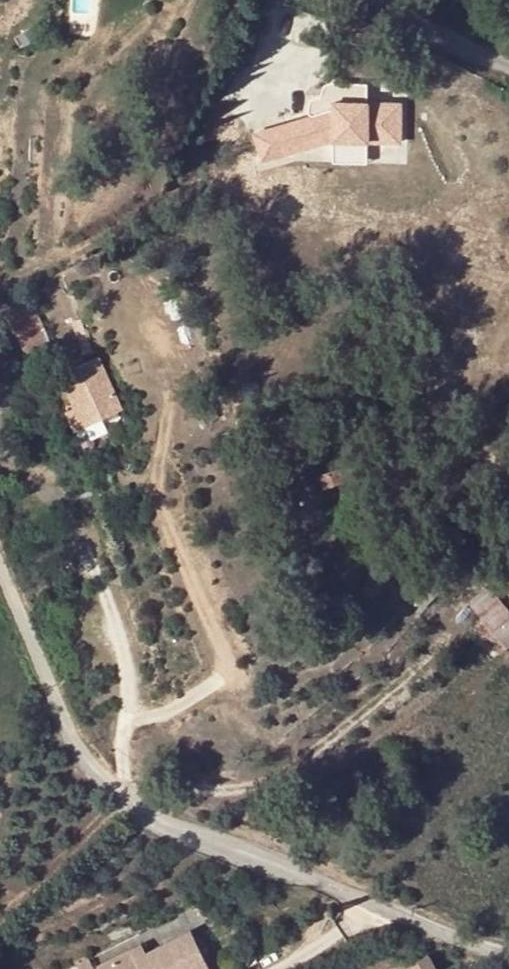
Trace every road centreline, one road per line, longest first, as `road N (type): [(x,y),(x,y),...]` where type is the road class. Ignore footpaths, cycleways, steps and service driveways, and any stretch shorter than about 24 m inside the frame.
road 1 (tertiary): [(508,962),(126,801),(73,738),(0,570)]
road 2 (unclassified): [(508,66),(387,0)]

